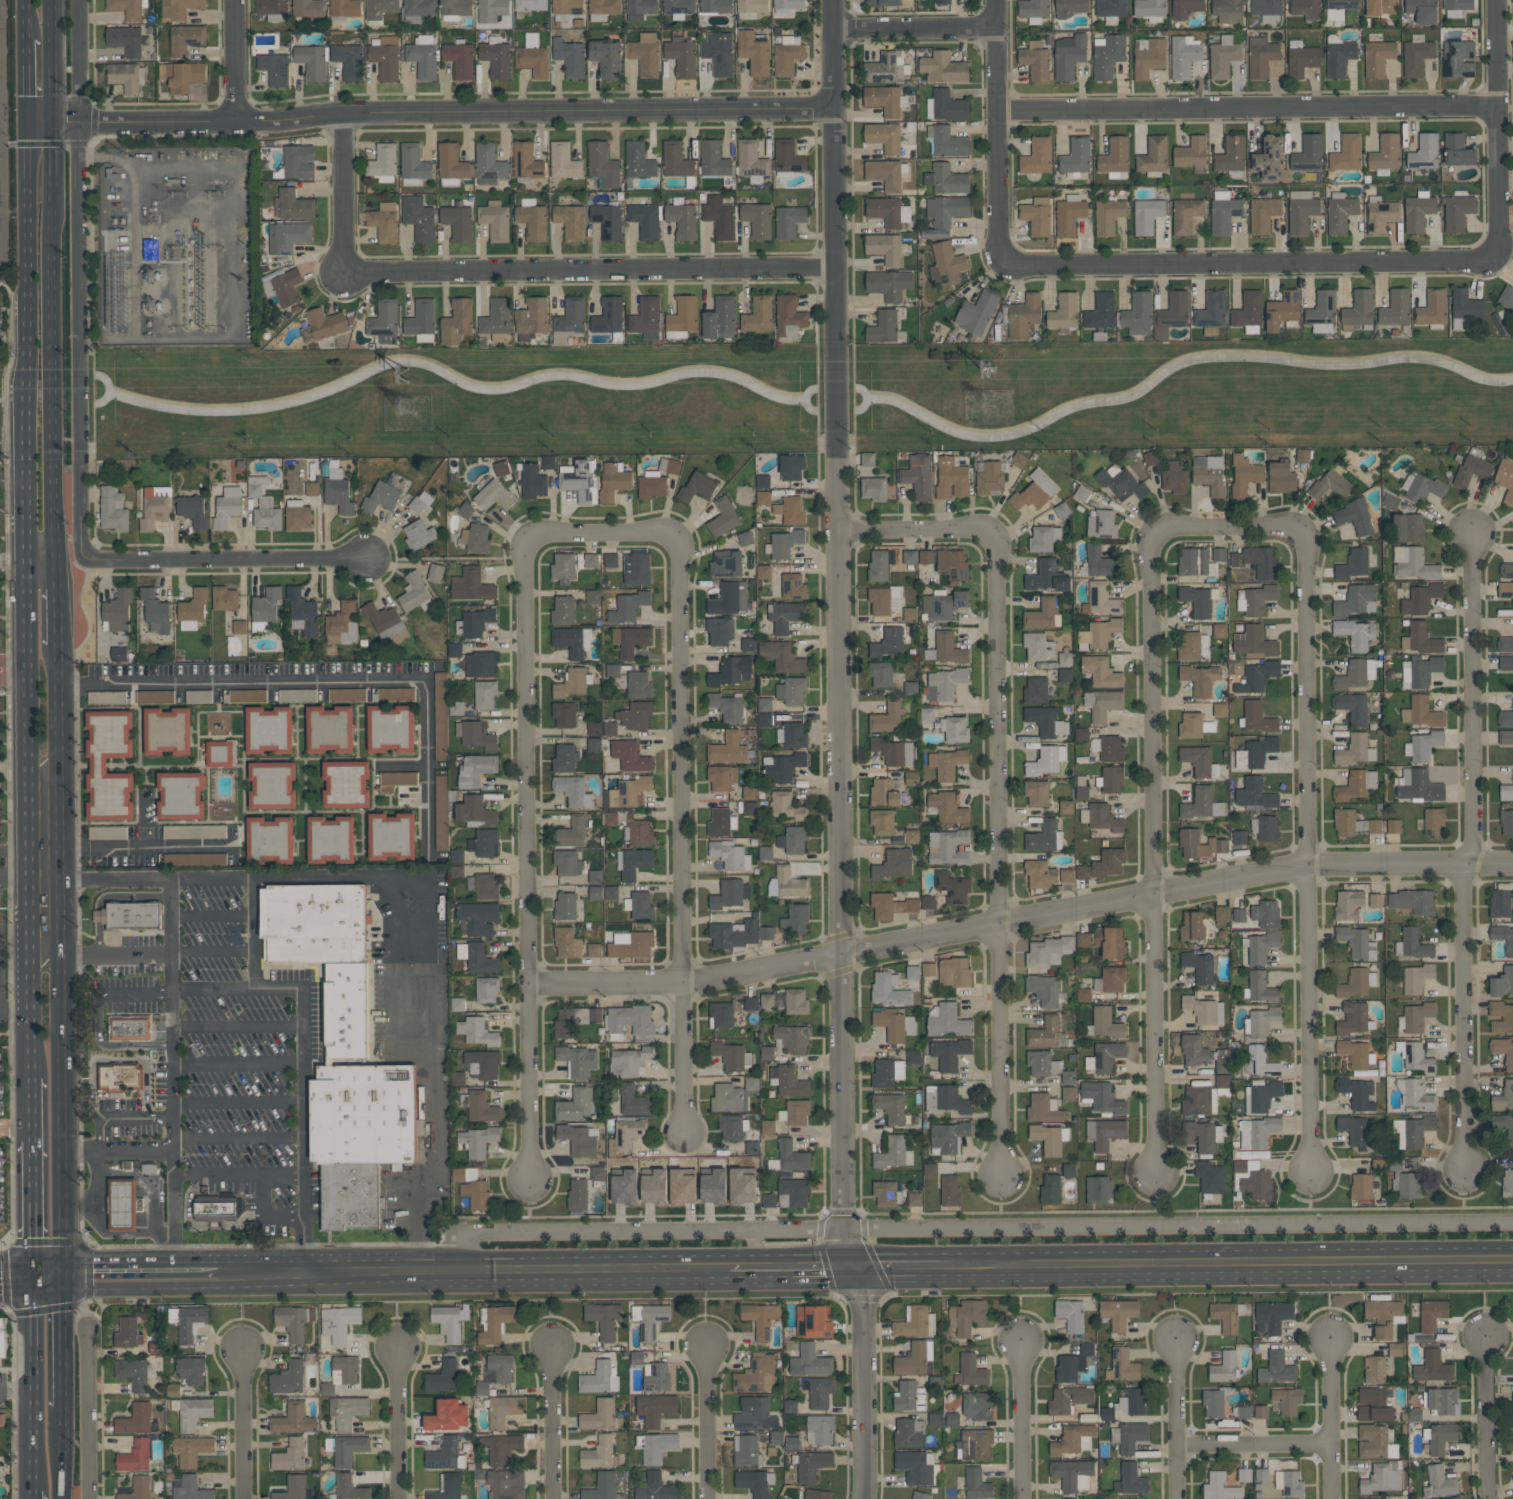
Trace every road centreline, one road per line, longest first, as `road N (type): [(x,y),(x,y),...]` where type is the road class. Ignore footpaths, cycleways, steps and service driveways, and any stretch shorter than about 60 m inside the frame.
road 1 (residential): [(833,0),(839,958),(846,1230),(865,1300),(866,1498)]
road 2 (residential): [(1512,1221),(465,1235),(455,1245),(454,1273)]
road 3 (residential): [(528,983),(682,979),(839,958),(1303,869),(1512,862)]
road 4 (tertiary): [(23,125),(833,107)]
road 5 (residential): [(841,534),(991,534),(1003,1179)]
road 6 (residential): [(1299,536),(1151,537),(1158,1175)]
road 7 (primary): [(23,321),(33,1076)]
road 8 (residential): [(527,538),(679,538),(685,1135)]
road 9 (residential): [(344,114),(345,273),(836,271)]
road 10 (residential): [(527,538),(530,1185)]
road 11 (residential): [(1299,536),(1310,1176)]
road 12 (residential): [(1465,536),(1466,1175)]
road 13 (primary): [(69,1264),(57,647)]
road 14 (primary): [(976,1268),(1512,1263)]
road 15 (residential): [(998,109),(1496,106)]
road 16 (residential): [(997,266),(1494,264)]
road 17 (primary): [(51,335),(54,0)]
road 18 (residential): [(88,559),(376,558)]
road 19 (primary): [(454,1273),(729,1270)]
road 20 (residential): [(997,0),(997,266)]
road 21 (residential): [(1493,0),(1494,264)]
road 22 (primary): [(220,1275),(454,1273)]
road 23 (primary): [(35,1264),(32,1492)]
road 24 (primary): [(55,556),(51,335)]
road 25 (primary): [(23,125),(23,321)]
road 26 (residential): [(1329,1334),(1334,1498)]
road 27 (residential): [(833,27),(997,25)]
road 28 (residential): [(1487,1340),(1491,1498)]
road 29 (residential): [(1023,1343),(1025,1498)]
road 30 (residential): [(1178,1343),(1179,1498)]
road 31 (primary): [(69,1290),(190,1288),(220,1275)]
road 32 (primary): [(220,1275),(188,1262),(69,1264)]
road 33 (residential): [(705,1345),(710,1498)]
road 34 (residential): [(548,1346),(553,1498)]
road 35 (residential): [(1179,1447),(1331,1446)]
road 36 (residential): [(242,1347),(243,1498)]
road 37 (residential): [(398,1348),(397,1498)]
road 38 (primary): [(68,1404),(69,1264)]
road 39 (primary): [(729,1270),(855,1269)]
road 40 (primary): [(34,1139),(35,1264)]
road 41 (residential): [(235,0),(235,122)]
road 42 (primary): [(855,1269),(976,1268)]

